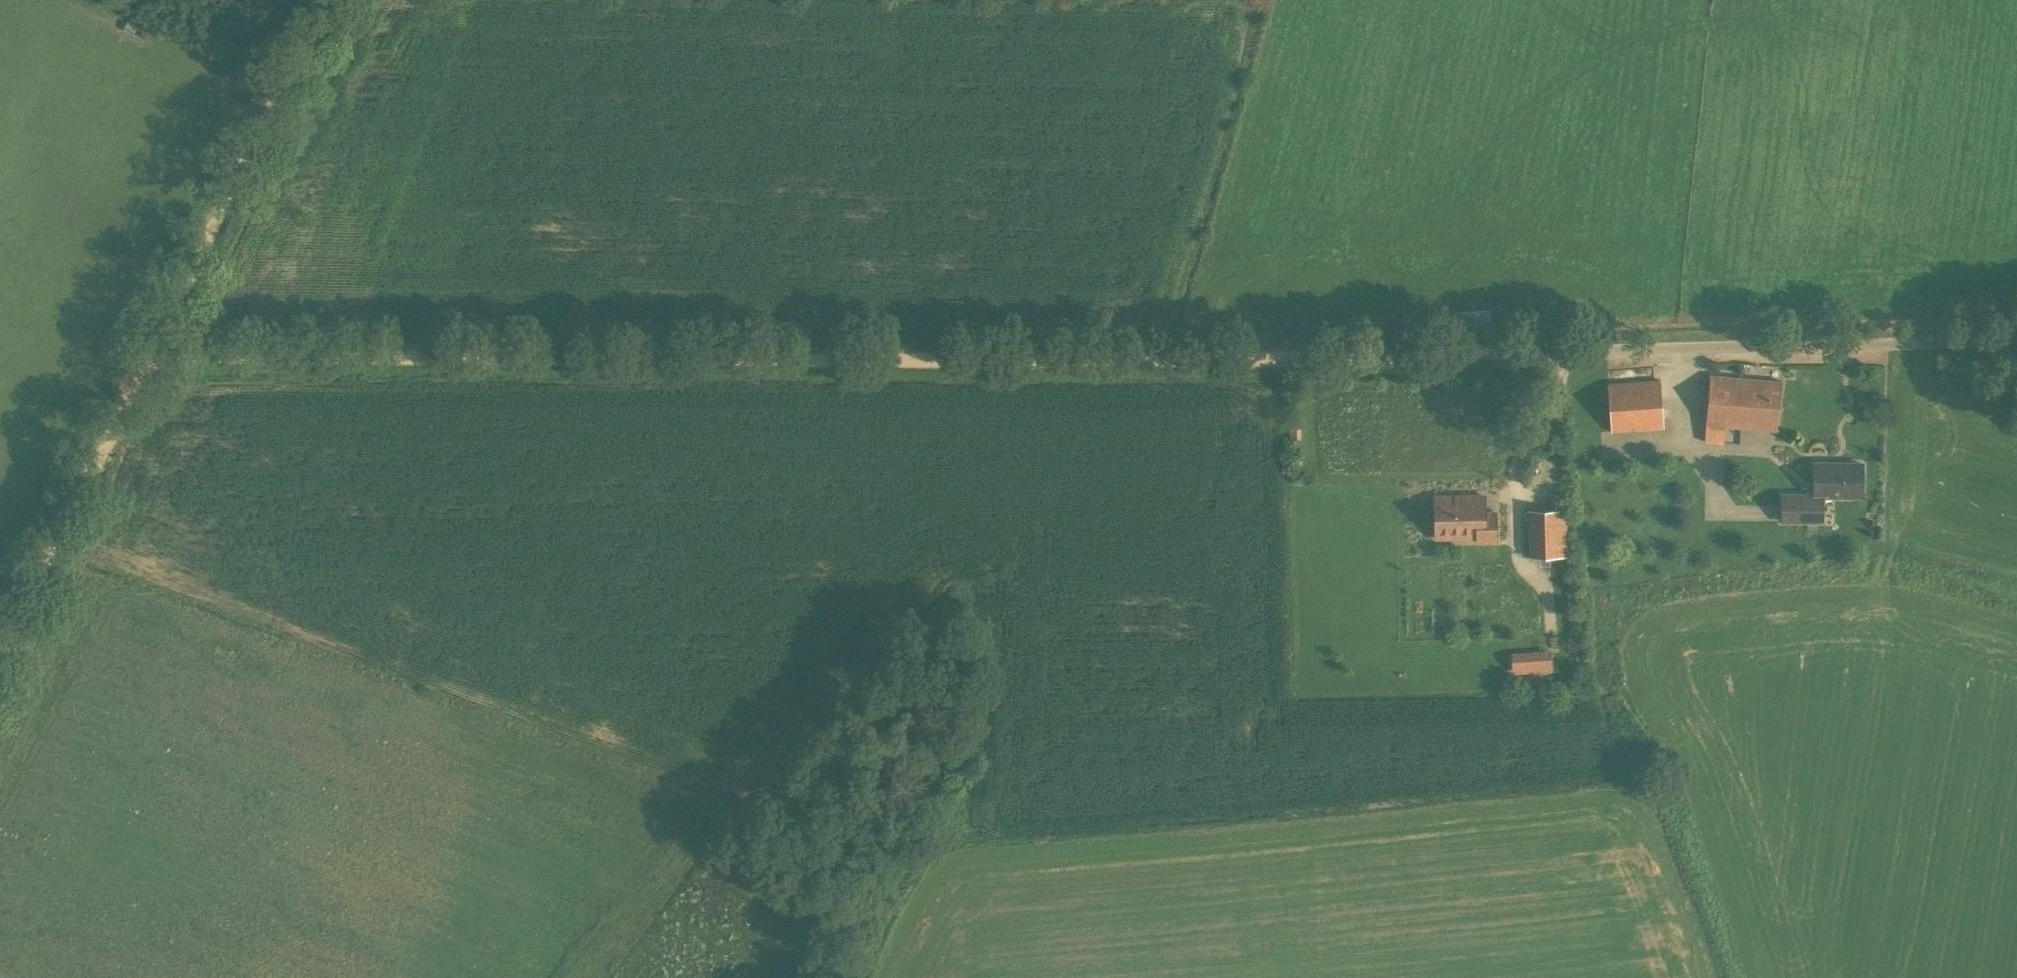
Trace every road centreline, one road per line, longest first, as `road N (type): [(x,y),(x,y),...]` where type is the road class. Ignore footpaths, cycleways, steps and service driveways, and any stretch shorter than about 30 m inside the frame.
road 1 (track): [(151,350),(911,360),(1456,352)]
road 2 (unclassified): [(1456,352),(2016,336)]
road 3 (track): [(324,0),(151,350)]
road 4 (track): [(0,655),(151,350)]

